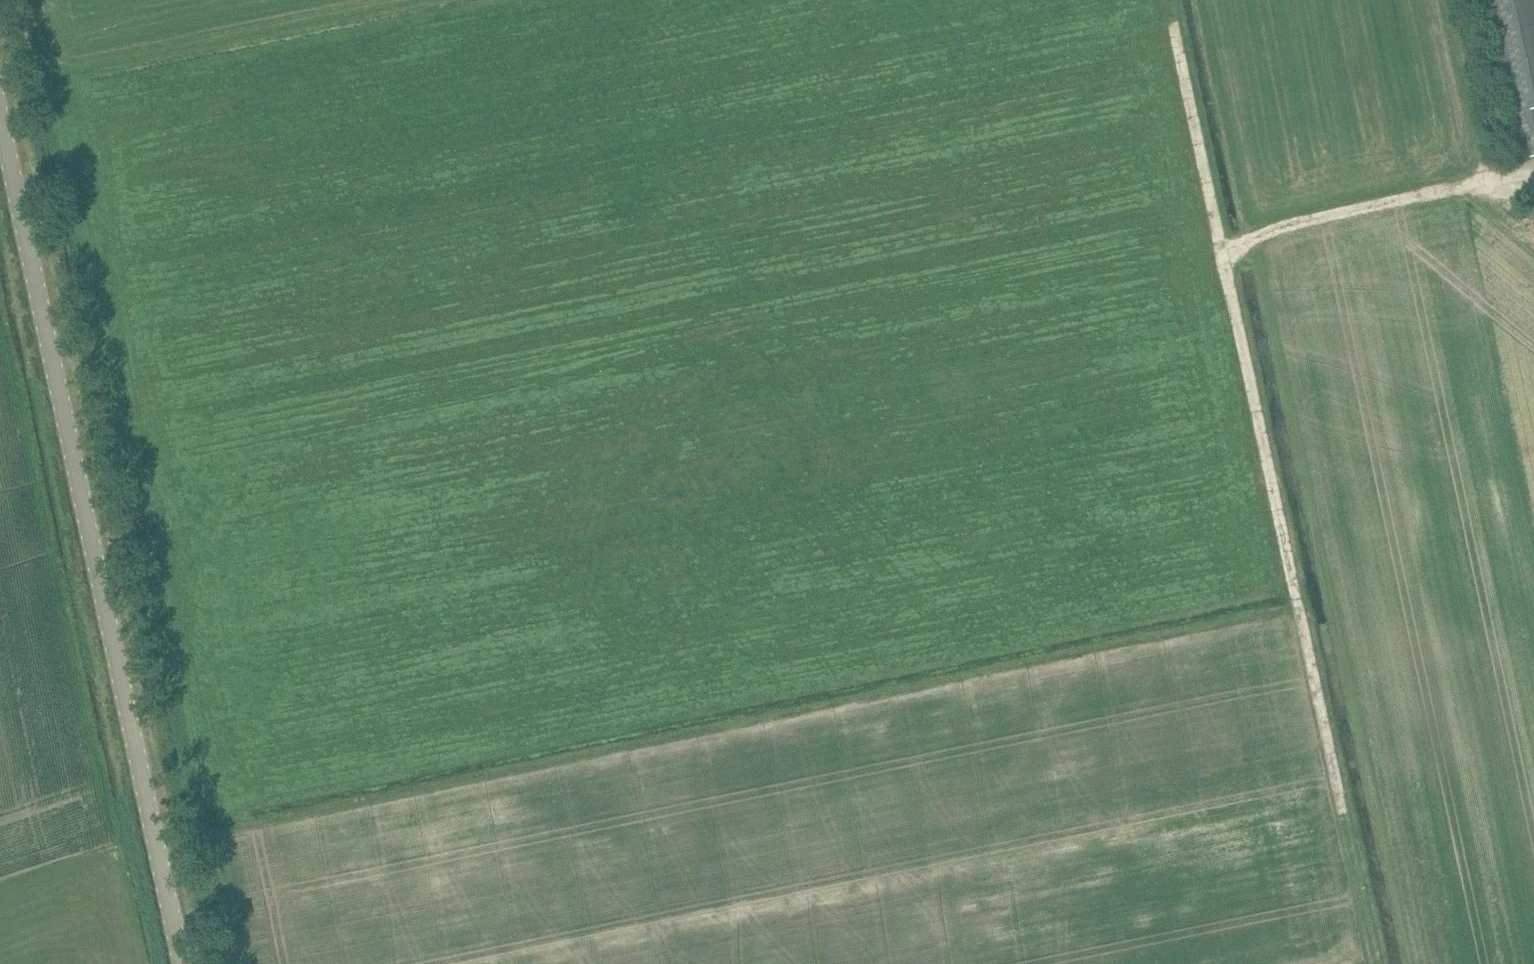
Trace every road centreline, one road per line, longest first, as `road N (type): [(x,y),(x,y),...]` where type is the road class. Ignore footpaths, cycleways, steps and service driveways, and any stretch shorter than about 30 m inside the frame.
road 1 (unclassified): [(182,963),(0,115)]

